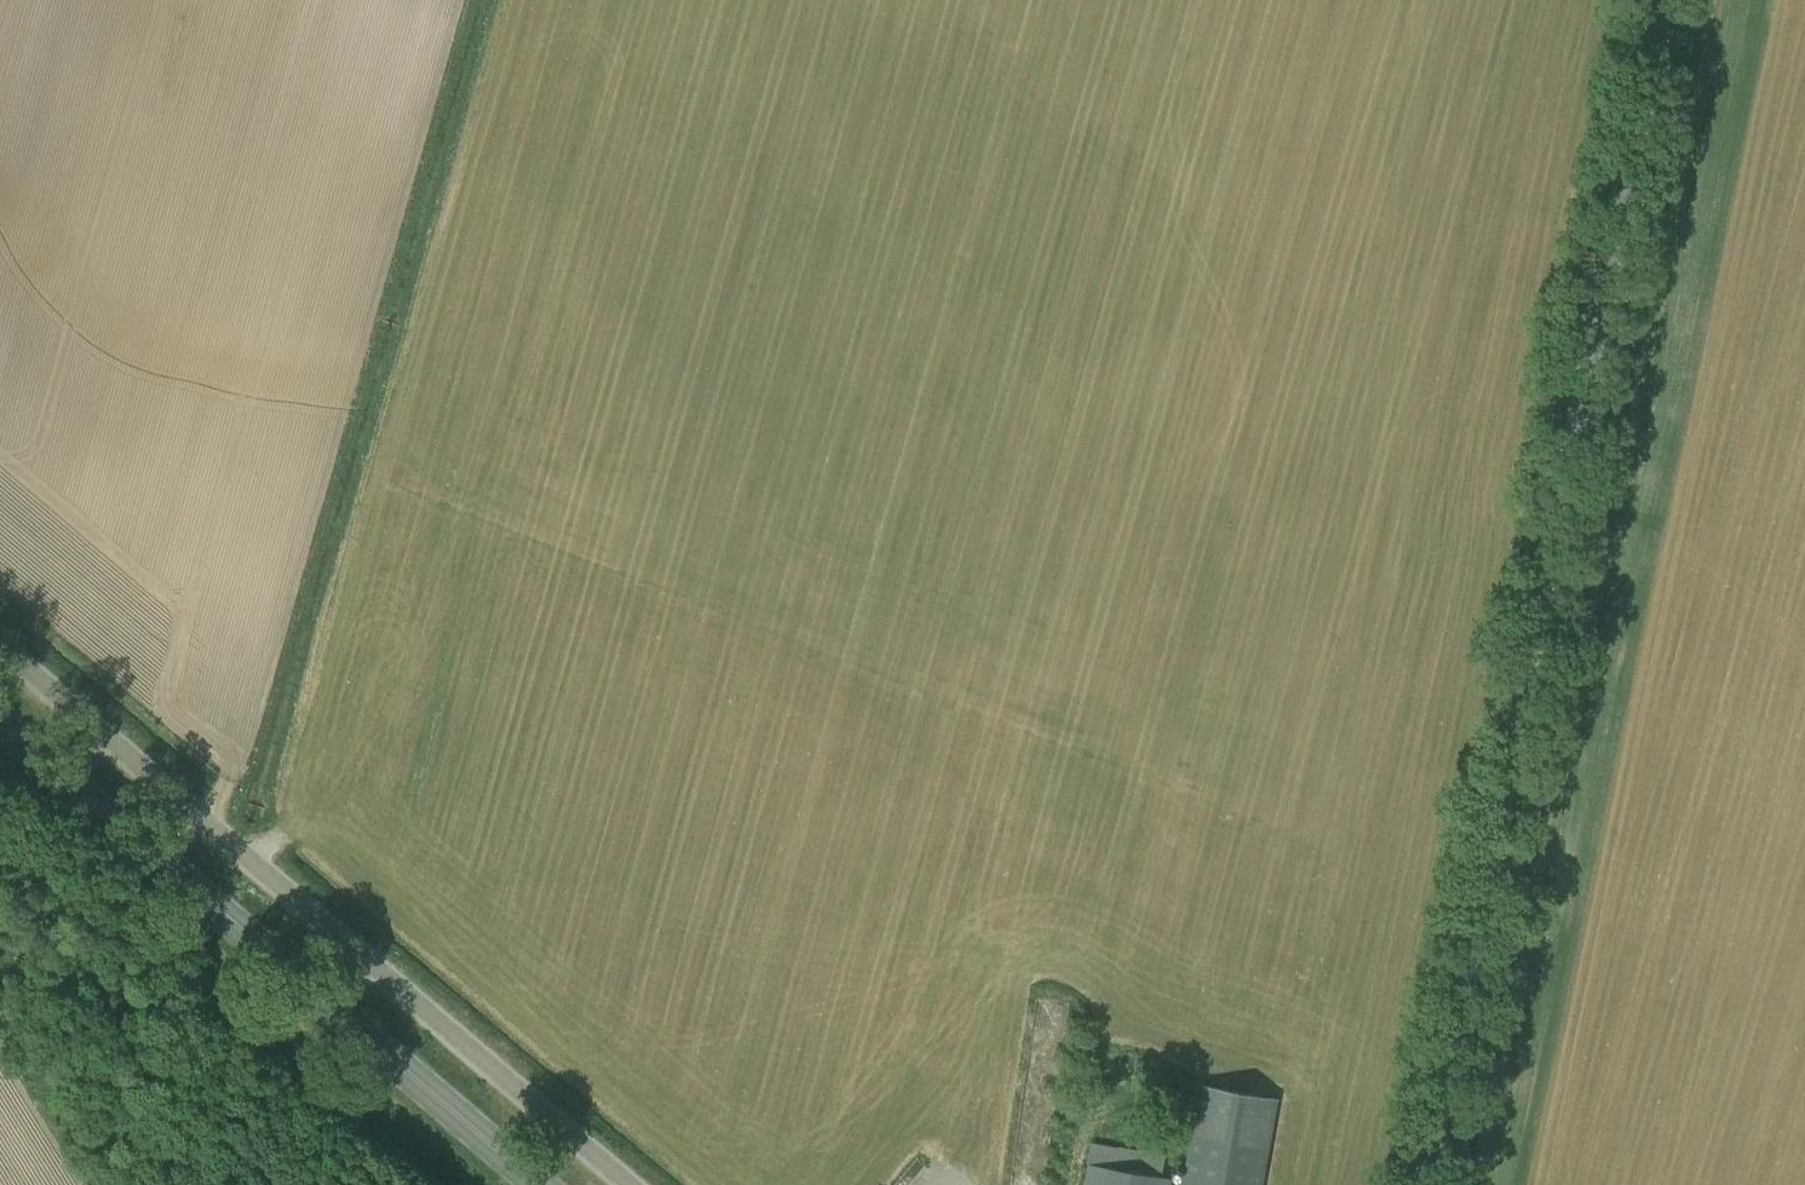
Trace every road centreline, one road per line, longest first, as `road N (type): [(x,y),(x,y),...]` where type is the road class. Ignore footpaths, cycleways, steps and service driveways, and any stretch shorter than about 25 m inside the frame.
road 1 (unclassified): [(1422,1184),(1671,0)]
road 2 (unclassified): [(613,1184),(0,647)]
road 3 (primary): [(545,1184),(0,729)]

